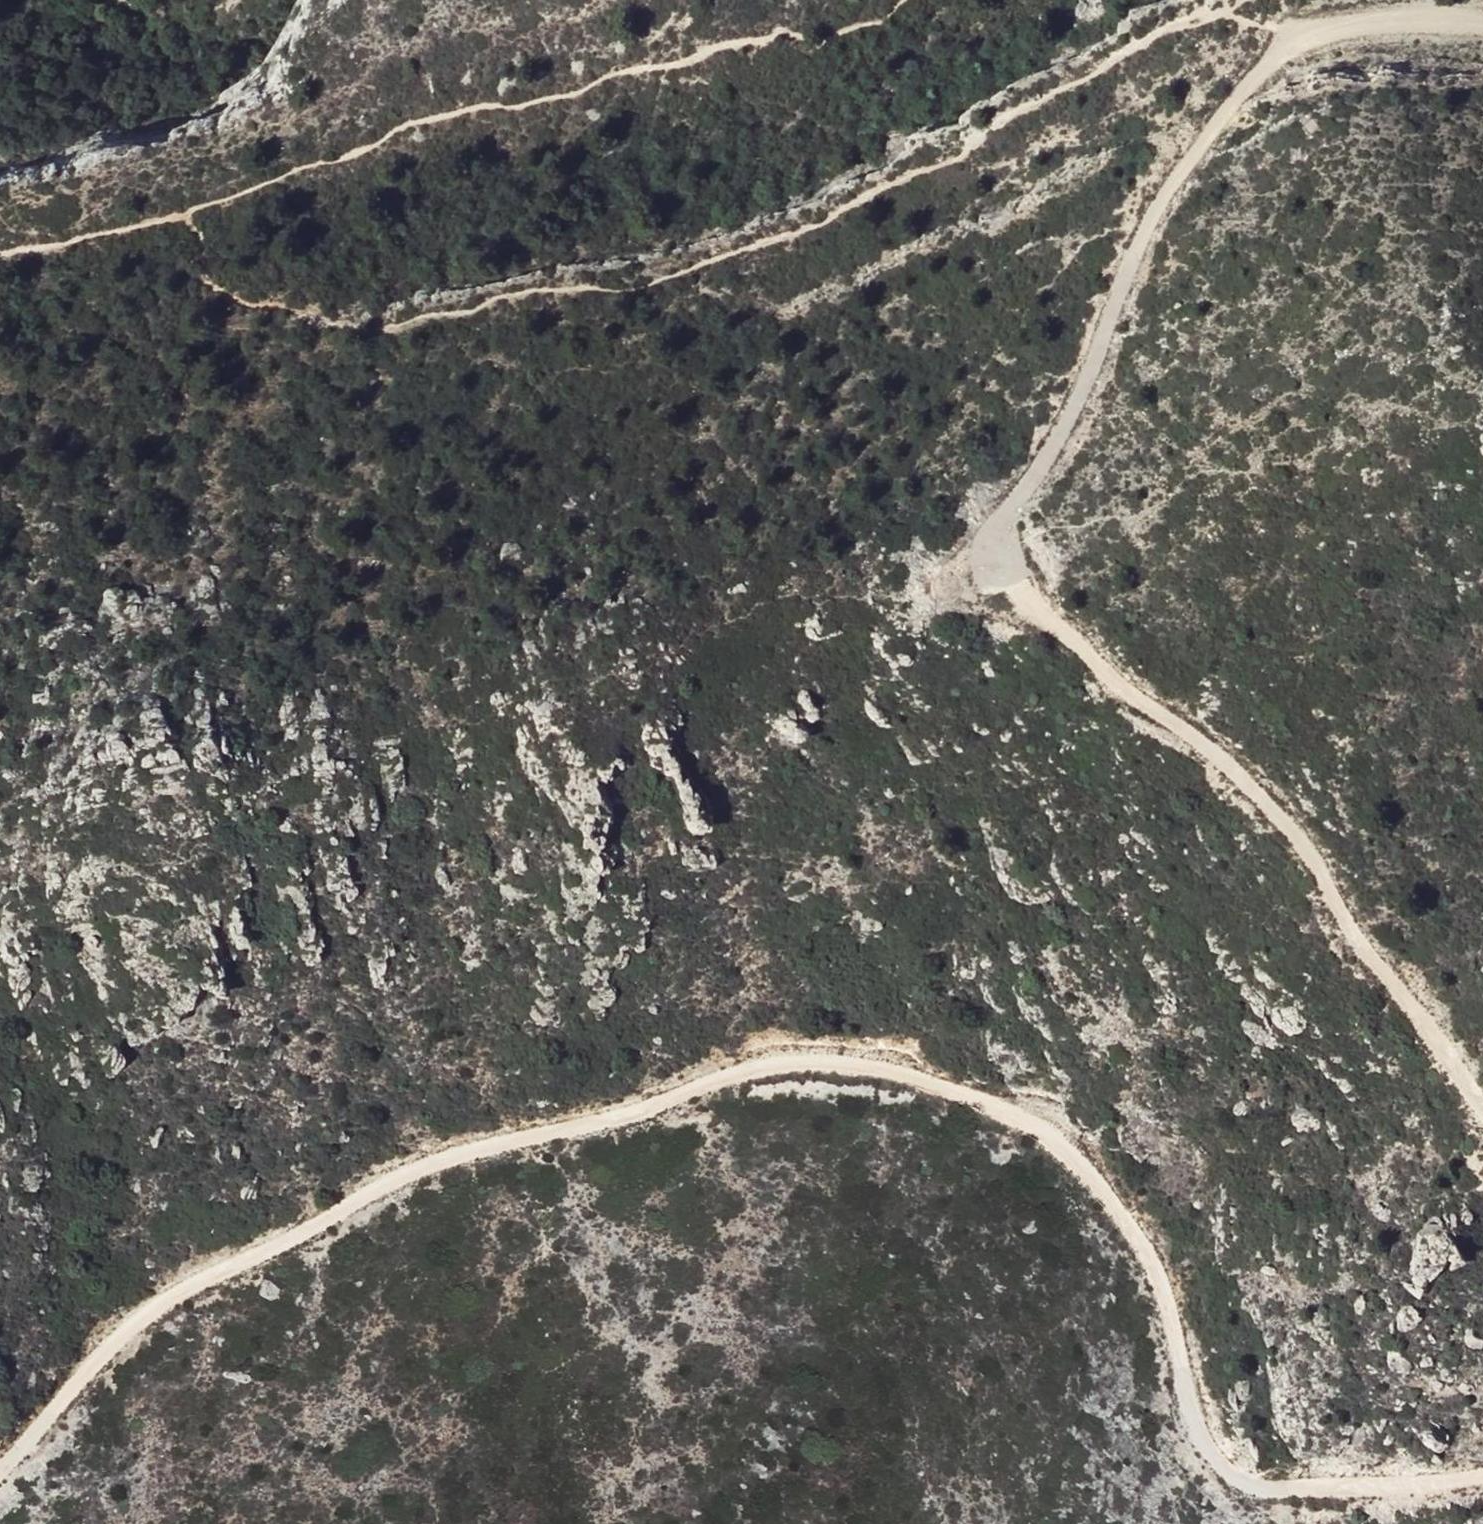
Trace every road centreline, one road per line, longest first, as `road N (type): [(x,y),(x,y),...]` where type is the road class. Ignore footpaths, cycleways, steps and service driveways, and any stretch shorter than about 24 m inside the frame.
road 1 (track): [(0,1476),(144,1312),(322,1223),(376,1185),(440,1160),(655,1108),(734,1071),(793,1063),(946,1087),(1021,1120),(1078,1163),(1165,1287),(1208,1455),(1235,1485),(1273,1495),(1482,1477)]
road 2 (track): [(1482,1101),(1338,909),(1297,841),(1250,787),(1036,607),(1008,566),(1005,522),(1069,421),(1131,256),(1173,186),(1283,56),(1358,24),(1430,16),(1482,21)]

